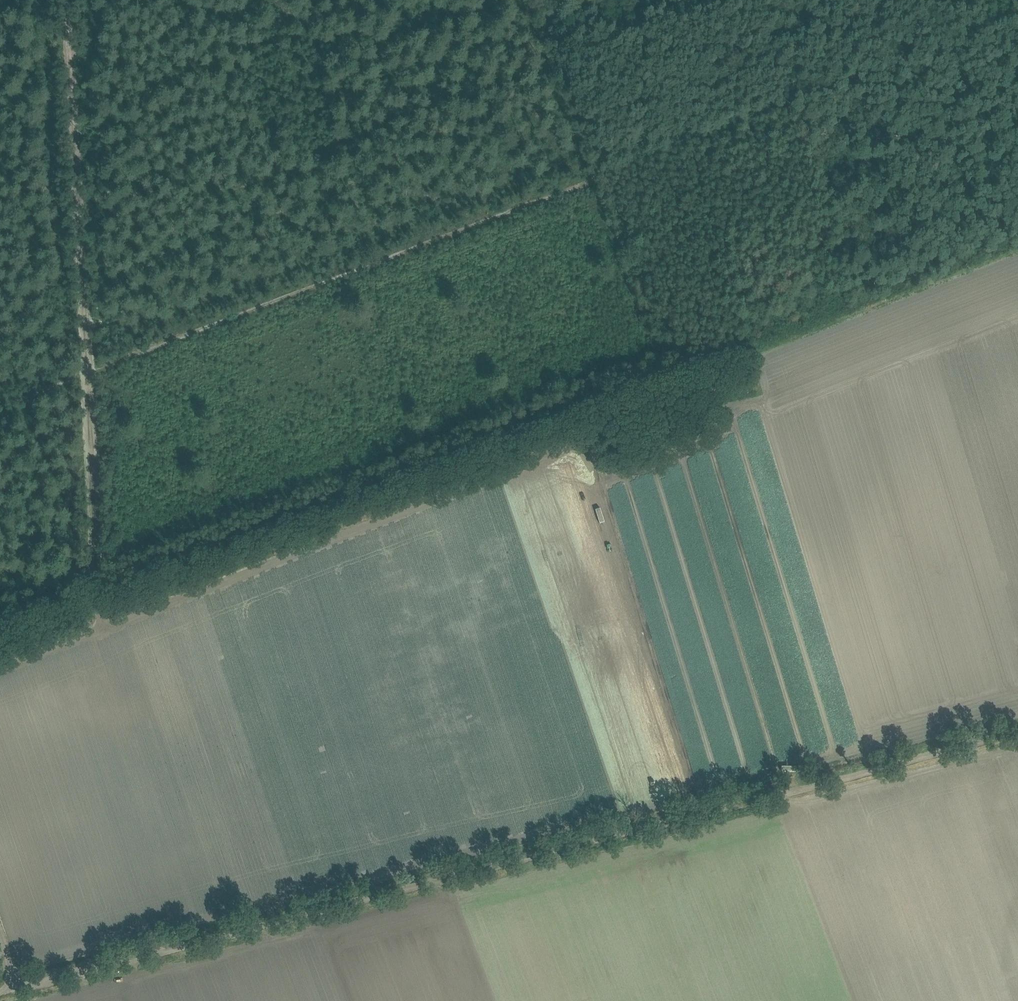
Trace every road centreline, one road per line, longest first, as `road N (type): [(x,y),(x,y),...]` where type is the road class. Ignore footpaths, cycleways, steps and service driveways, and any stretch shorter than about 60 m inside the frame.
road 1 (track): [(0,992),(1017,732)]
road 2 (track): [(96,570),(103,366),(66,0)]

